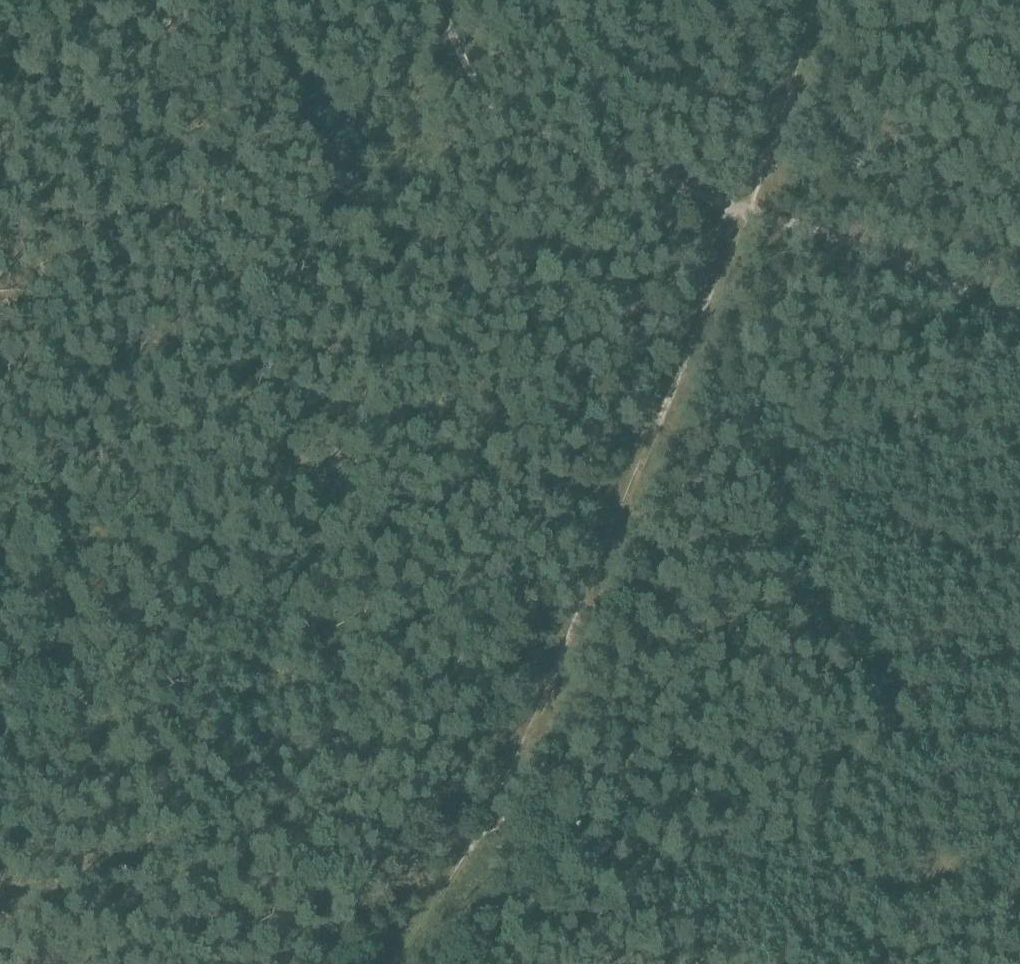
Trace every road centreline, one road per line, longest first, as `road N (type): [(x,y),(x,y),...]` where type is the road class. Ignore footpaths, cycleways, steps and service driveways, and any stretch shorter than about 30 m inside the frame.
road 1 (track): [(406,963),(455,898),(655,442),(799,79),(809,0)]
road 2 (track): [(748,211),(910,265),(1019,322)]

